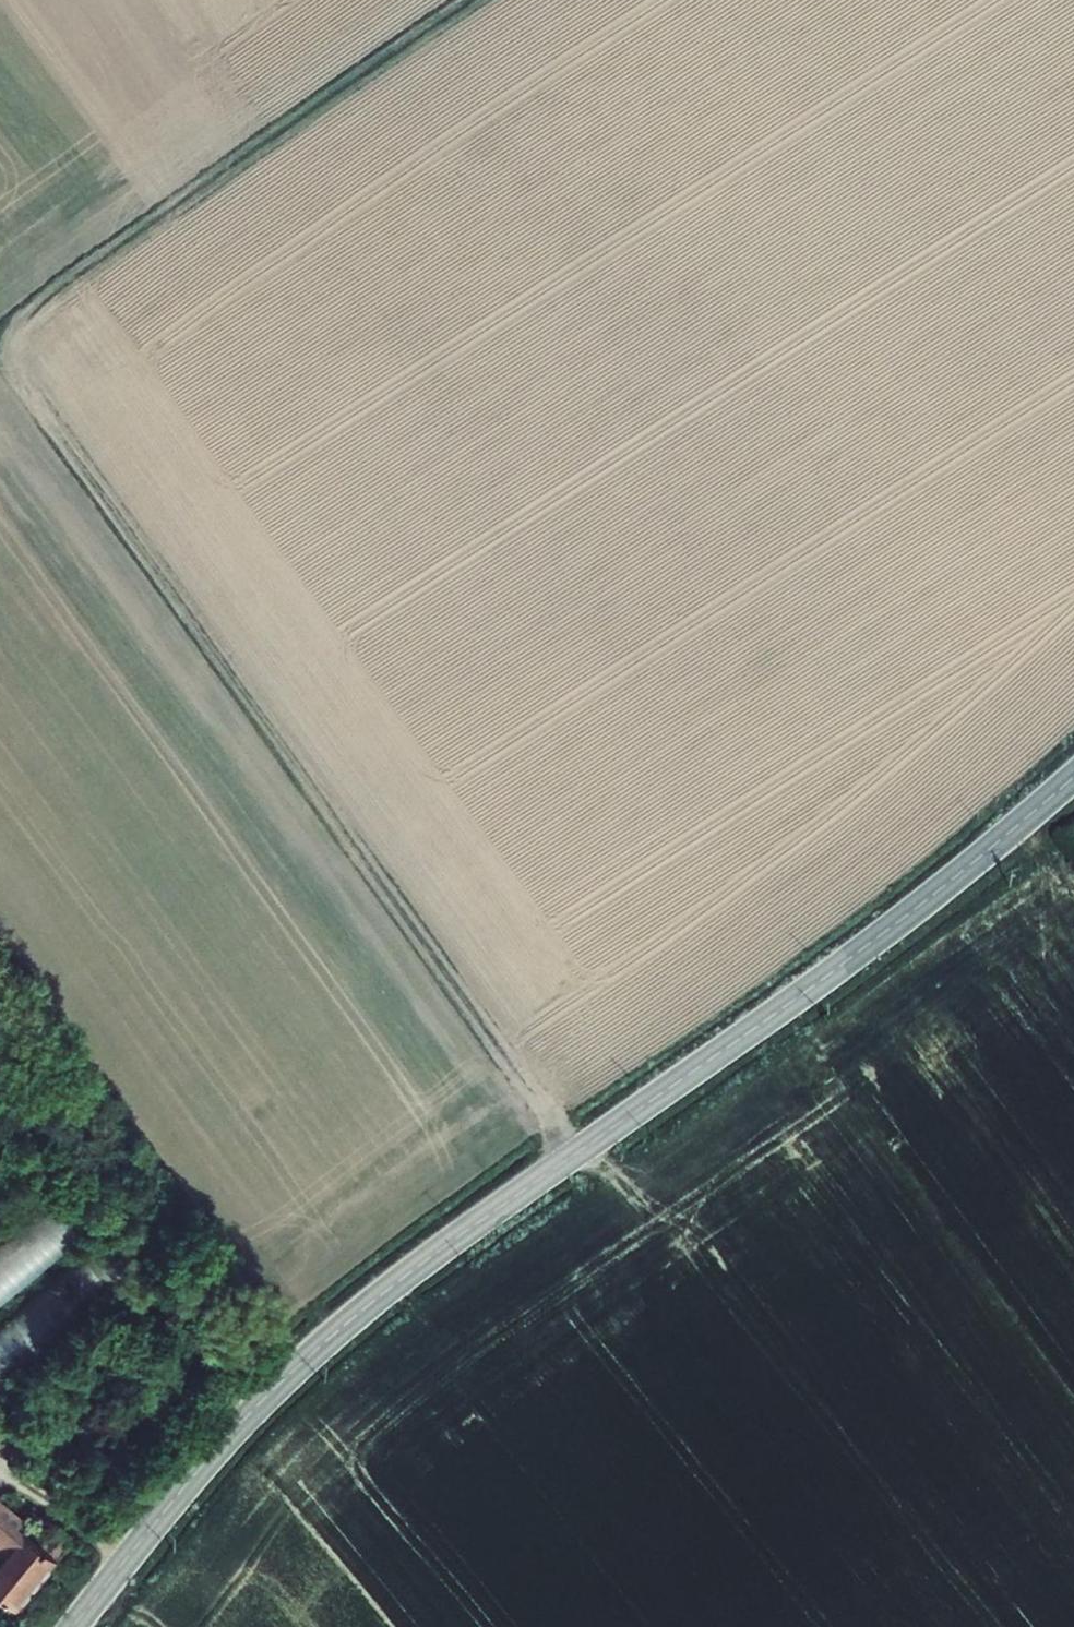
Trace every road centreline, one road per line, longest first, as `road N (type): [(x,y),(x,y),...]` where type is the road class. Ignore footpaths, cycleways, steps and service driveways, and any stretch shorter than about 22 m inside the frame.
road 1 (track): [(575,1154),(11,372),(8,342),(33,304),(479,0)]
road 2 (secondary): [(74,1626),(237,1426),(340,1331),(493,1211),(877,939),(1073,776)]

